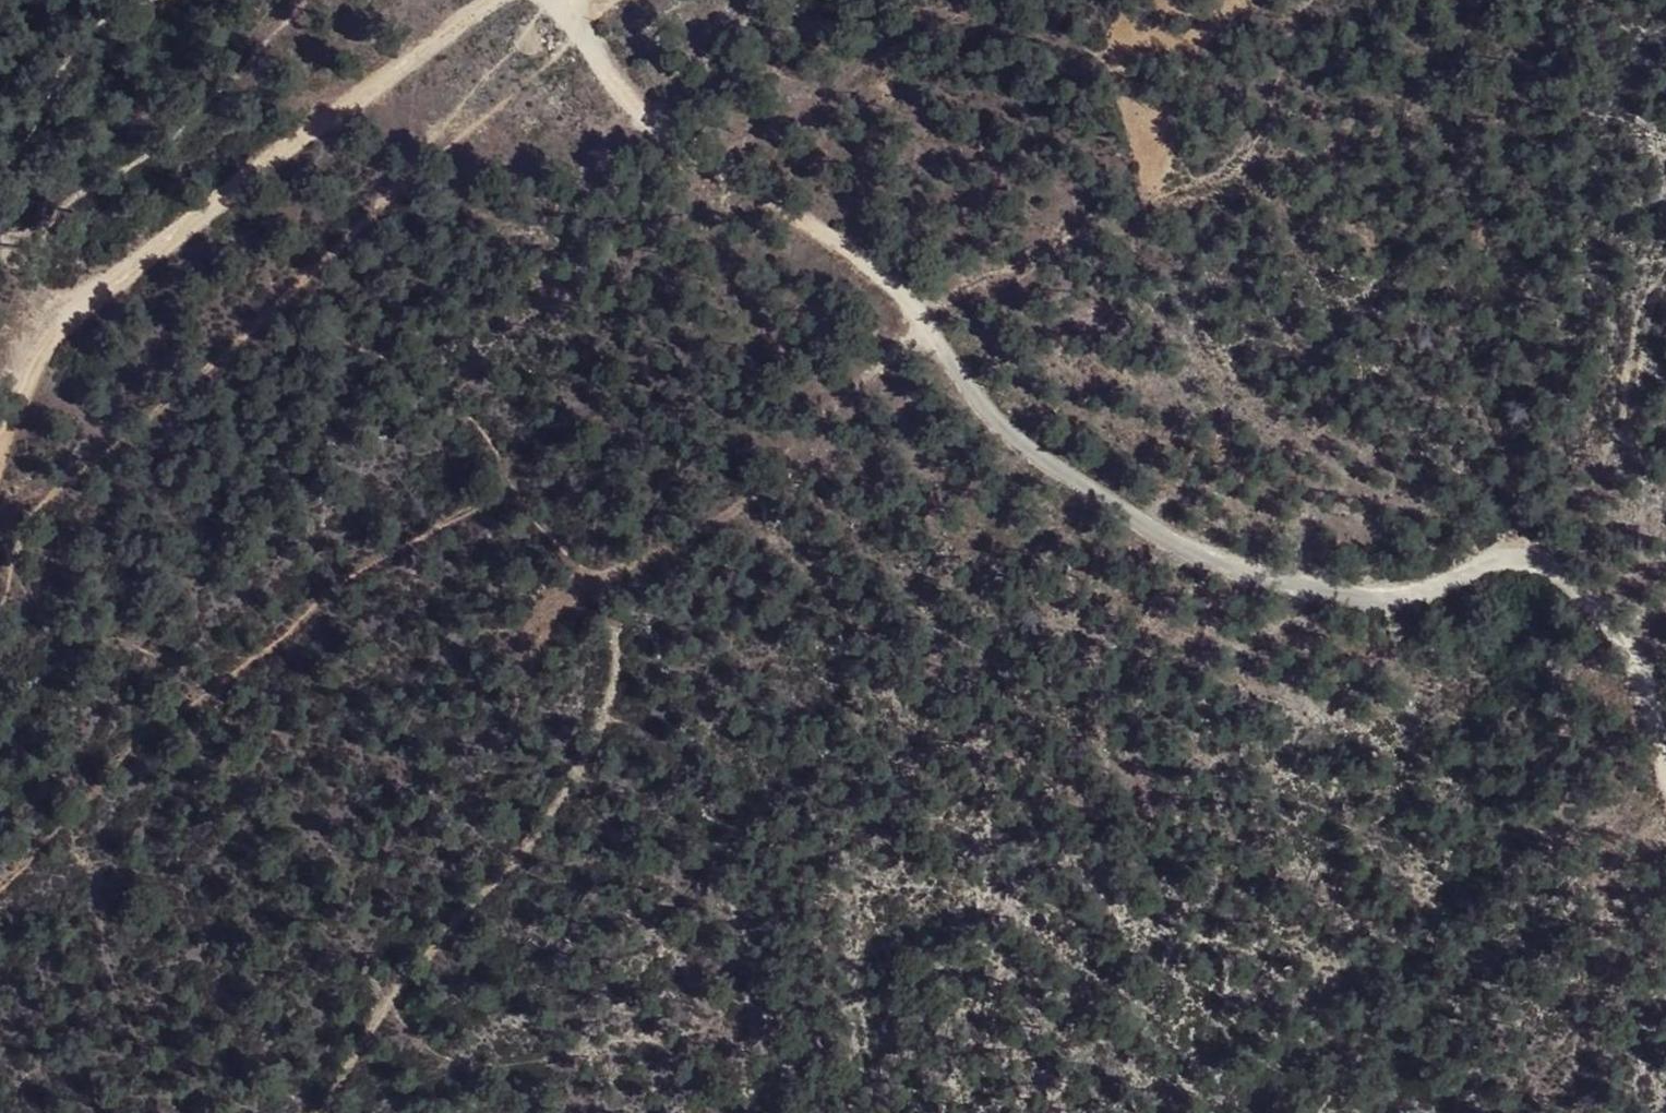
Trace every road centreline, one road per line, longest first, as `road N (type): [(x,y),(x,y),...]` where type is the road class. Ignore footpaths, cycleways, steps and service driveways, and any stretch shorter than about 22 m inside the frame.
road 1 (track): [(926,320),(1047,468),(1177,542),(1294,584),(1386,596),(1526,557),(1588,594),(1635,655),(1665,772)]
road 2 (track): [(0,485),(59,327),(139,254),(486,0)]
road 3 (track): [(550,0),(620,86),(868,254),(926,320)]

